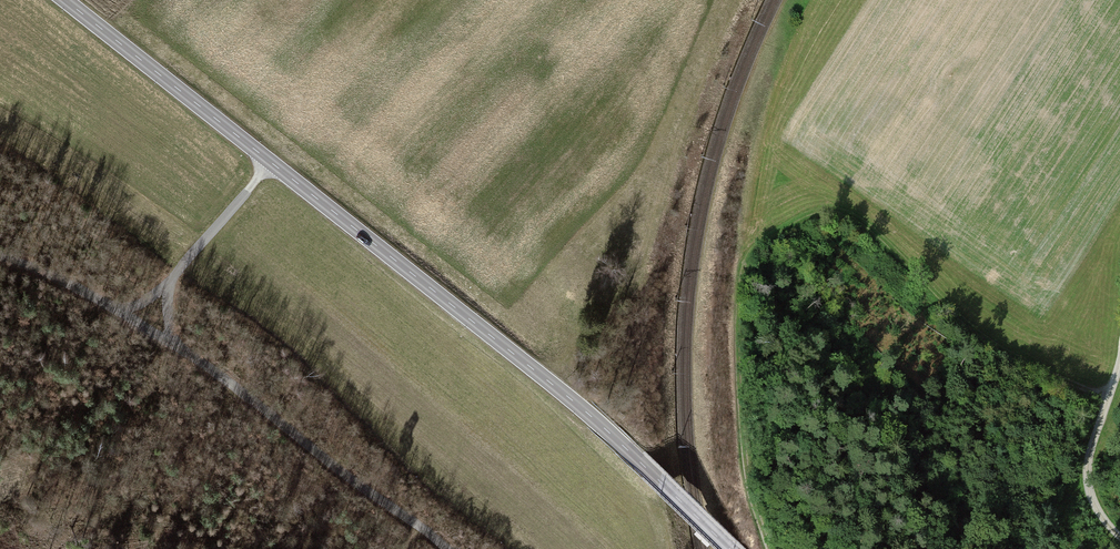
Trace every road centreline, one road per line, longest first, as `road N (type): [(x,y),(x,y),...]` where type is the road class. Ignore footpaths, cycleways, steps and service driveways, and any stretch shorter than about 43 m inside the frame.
road 1 (primary): [(64,0),(549,382),(732,548)]
road 2 (track): [(1113,398),(999,347),(864,220),(814,207),(768,229),(752,252),(746,291),(752,480),(772,548)]
road 3 (track): [(446,548),(179,348),(85,294),(0,259)]
road 4 (track): [(738,0),(635,280),(549,382)]
road 5 (track): [(179,348),(172,282),(271,163)]
road 6 (track): [(1119,535),(1094,511),(1081,485),(1084,450),(1119,374)]

